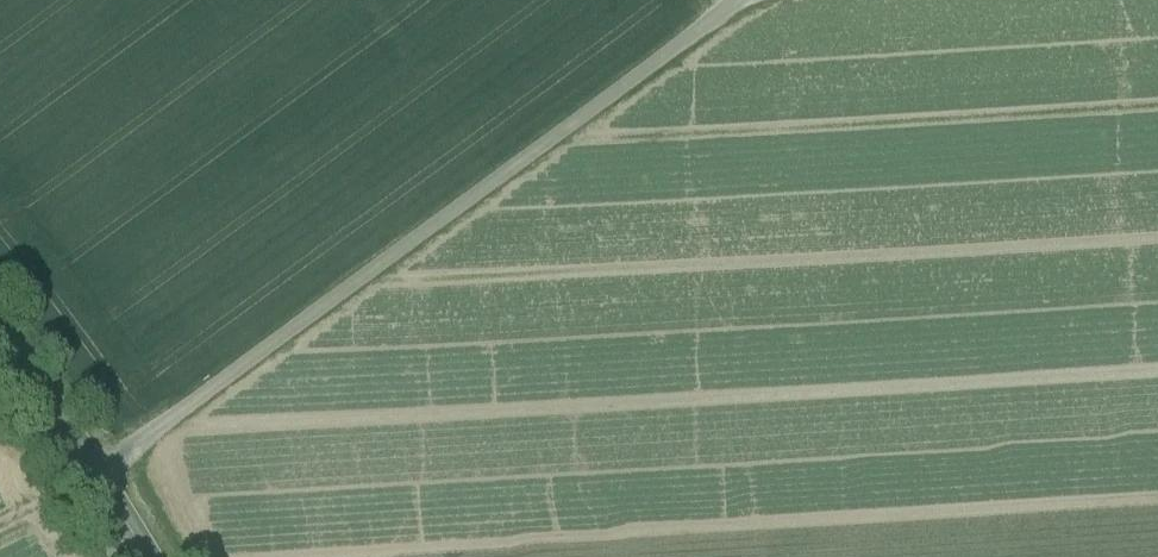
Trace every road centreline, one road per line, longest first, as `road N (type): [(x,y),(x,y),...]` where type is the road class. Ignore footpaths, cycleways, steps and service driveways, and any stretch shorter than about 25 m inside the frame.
road 1 (unclassified): [(740,0),(96,482)]
road 2 (secondary): [(0,352),(96,482)]

